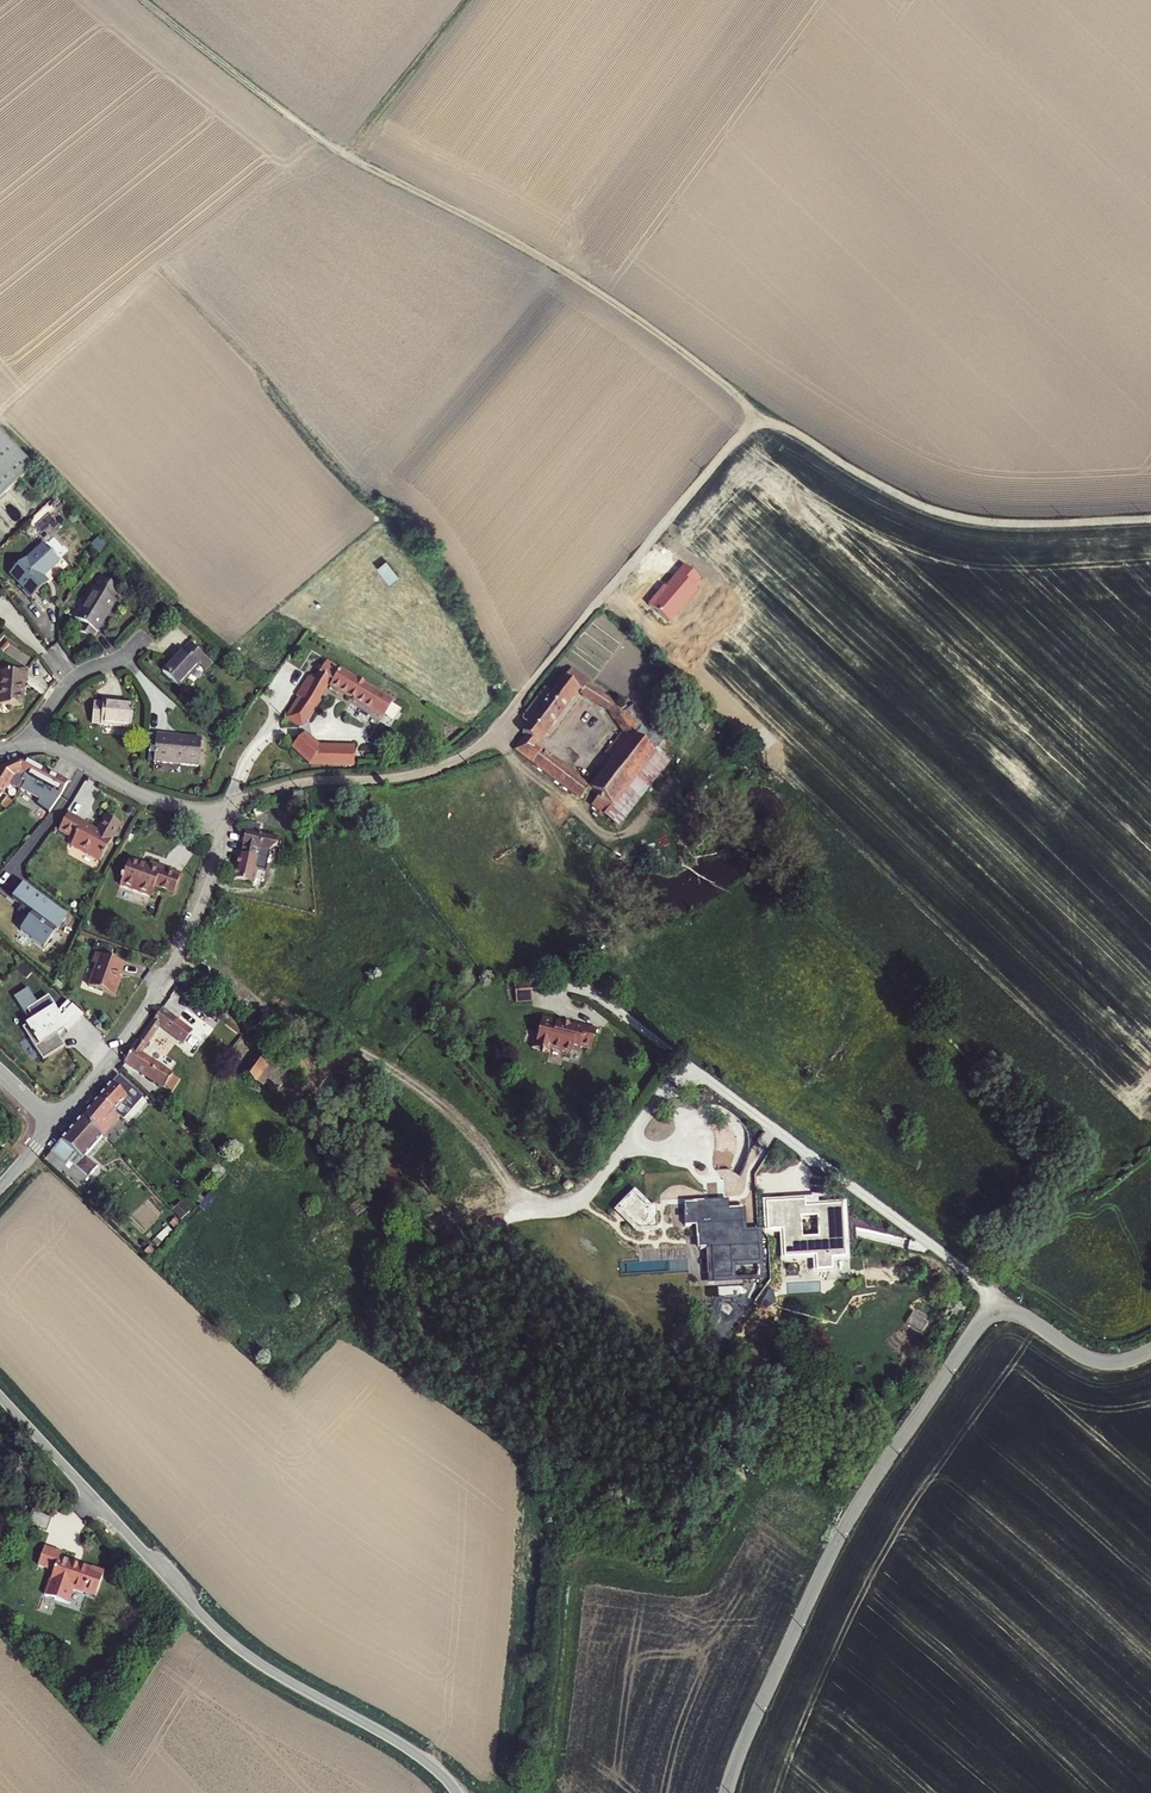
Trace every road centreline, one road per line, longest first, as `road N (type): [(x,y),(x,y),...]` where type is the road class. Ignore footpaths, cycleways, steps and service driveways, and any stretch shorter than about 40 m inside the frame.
road 1 (track): [(754,423),(733,392),(639,320),(320,140),(143,0)]
road 2 (track): [(230,818),(259,794),(310,781),(418,773),(474,749),(754,423)]
road 3 (residential): [(459,1792),(409,1748),(216,1630),(0,1396)]
road 4 (residential): [(995,1300),(849,1520),(726,1792)]
road 5 (residential): [(995,1300),(575,980)]
road 6 (track): [(1150,519),(1018,523),(949,515),(886,489),(790,429),(754,423)]
road 7 (residential): [(56,1126),(118,1052),(176,959),(230,818)]
road 8 (residential): [(25,747),(60,749),(137,794),(230,818)]
road 9 (residential): [(25,747),(71,682),(130,654),(159,621)]
road 10 (residential): [(1150,1350),(1112,1362),(1089,1359),(995,1300)]

